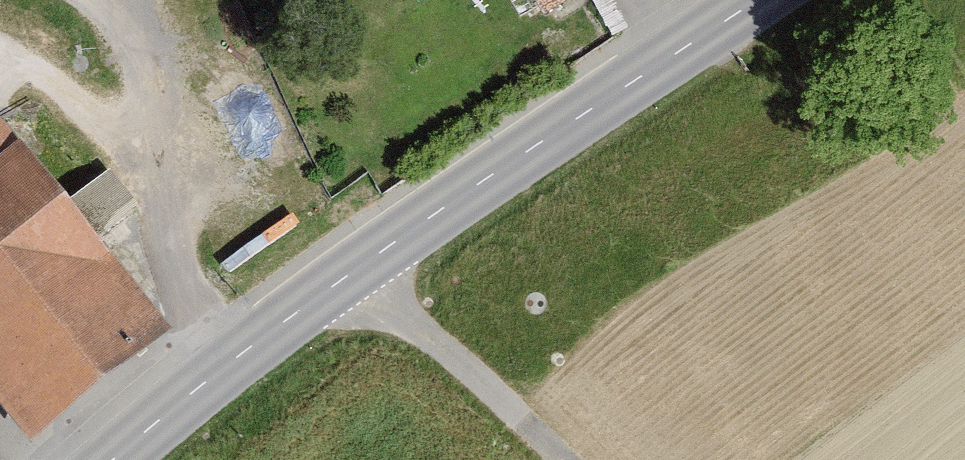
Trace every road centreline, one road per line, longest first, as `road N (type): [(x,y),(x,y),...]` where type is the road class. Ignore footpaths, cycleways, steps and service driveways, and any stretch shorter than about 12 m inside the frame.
road 1 (secondary): [(123,459),(347,277),(774,0)]
road 2 (track): [(347,277),(549,459)]

